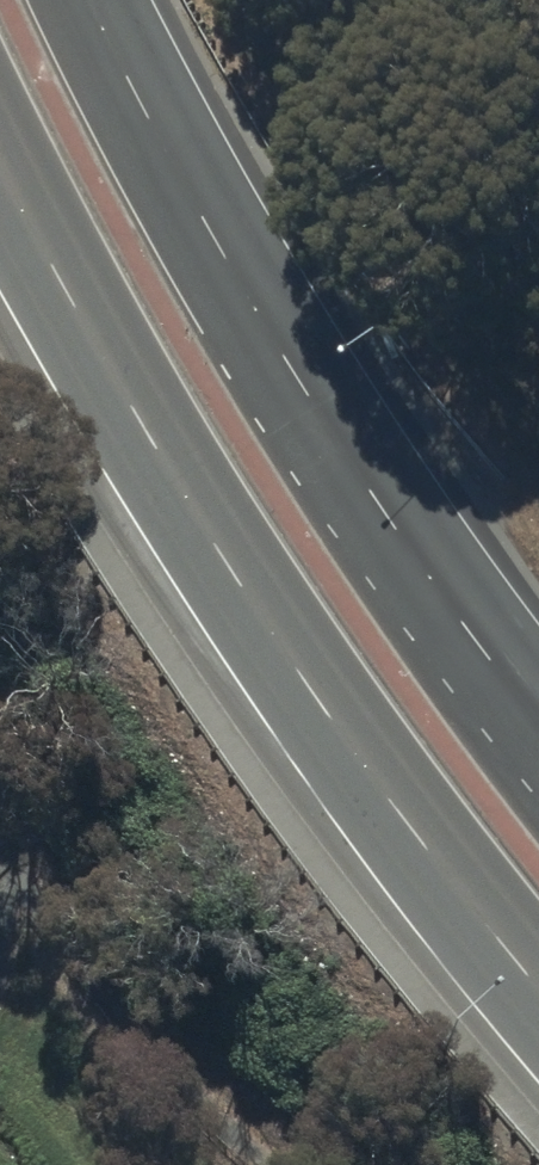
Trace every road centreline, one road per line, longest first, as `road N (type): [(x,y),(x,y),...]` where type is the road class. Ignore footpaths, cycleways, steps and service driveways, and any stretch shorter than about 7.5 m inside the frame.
road 1 (trunk): [(538,992),(390,803),(250,605),(136,425),(0,167)]
road 2 (trunk): [(90,0),(153,130),(266,326),(456,615),(538,724)]

